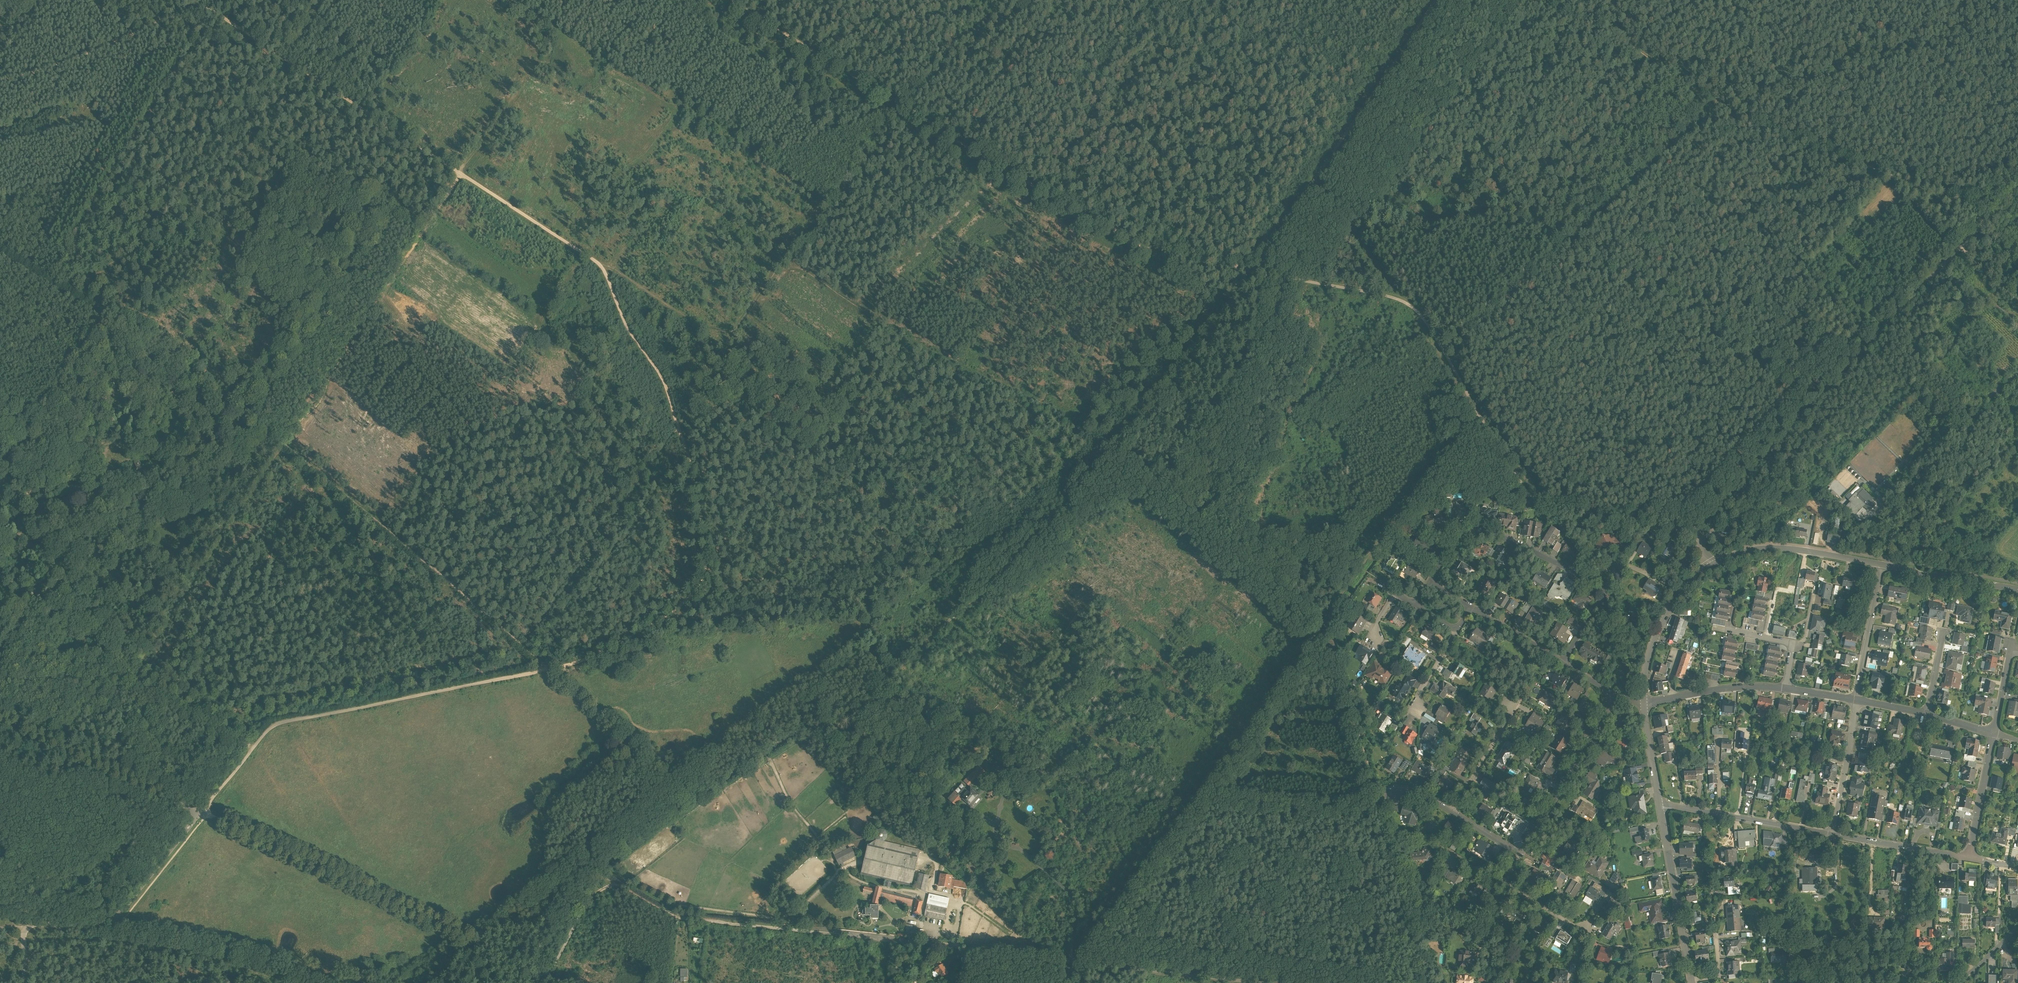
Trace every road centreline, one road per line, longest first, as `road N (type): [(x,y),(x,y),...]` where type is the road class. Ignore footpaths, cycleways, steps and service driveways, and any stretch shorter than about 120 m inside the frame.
road 1 (track): [(0,247),(145,330),(549,670)]
road 2 (track): [(697,798),(909,662),(1063,523),(1154,483)]
road 3 (track): [(458,173),(207,9),(184,10),(98,52),(0,80)]
road 4 (track): [(1322,283),(1381,186),(1417,148),(1190,0)]
road 5 (track): [(201,813),(274,728),(549,670)]
road 6 (track): [(903,108),(1125,237),(1254,268)]
road 7 (track): [(1328,627),(1426,982)]
road 8 (track): [(692,596),(708,567),(697,480),(664,382),(601,264)]
road 9 (tertiary): [(1882,565),(1769,549),(1714,565),(1666,616),(1651,654),(1645,703)]
road 10 (track): [(1254,268),(1437,0)]
road 11 (track): [(104,310),(283,59)]
road 12 (track): [(258,746),(0,591)]
road 13 (track): [(473,943),(206,816)]
road 14 (track): [(1715,108),(1988,214)]
road 15 (track): [(1481,417),(1408,305),(1254,268)]
road 16 (unclassified): [(22,982),(26,928),(112,921),(201,813)]
road 17 (track): [(1693,531),(1533,502),(1481,417)]
road 18 (track): [(1154,483),(1189,465),(1245,355),(1259,308),(1254,268)]
road 19 (track): [(697,798),(609,860),(547,982)]
road 20 (track): [(1328,627),(1154,483)]
road 21 (track): [(1328,627),(1190,797)]
road 22 (track): [(1810,403),(1958,246)]
road 23 (track): [(903,108),(728,0)]
road 24 (track): [(1566,245),(1715,108)]
road 25 (track): [(1190,797),(1073,962)]
road 26 (residential): [(1594,582),(1486,533),(1457,542),(1431,582)]
road 27 (track): [(1715,108),(1565,0)]
road 28 (residential): [(1614,696),(1521,855)]
road 29 (track): [(772,931),(679,921),(600,877)]
road 30 (track): [(2017,326),(1990,300),(1956,339),(2002,391),(2017,374)]
road 31 (tertiary): [(1659,806),(1692,982)]
road 32 (residential): [(1832,836),(1659,806)]
road 33 (track): [(1693,531),(1810,403)]
road 34 (track): [(903,108),(1036,0)]
road 35 (track): [(601,264),(461,175)]
road 36 (track): [(1444,353),(1566,245)]
road 37 (track): [(549,670),(593,659),(689,600)]
road 38 (residential): [(1969,859),(1832,836)]
road 39 (residential): [(1832,836),(1858,700)]
road 40 (residential): [(1858,700),(1882,565)]
road 41 (tertiary): [(2017,589),(1882,565)]
road 42 (residential): [(1969,859),(1994,734)]
road 43 (residential): [(1453,811),(1511,707)]

